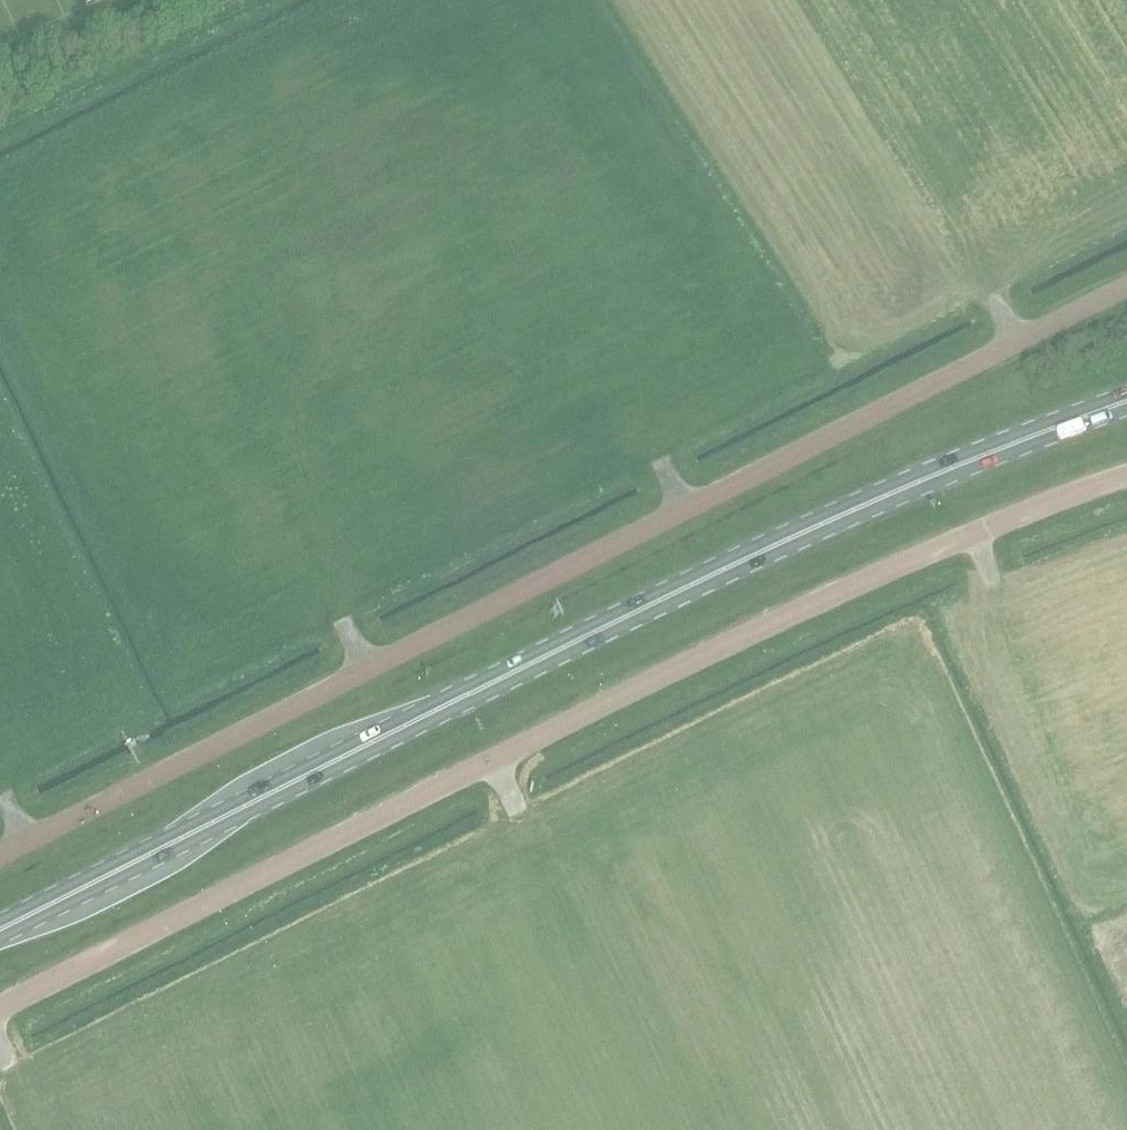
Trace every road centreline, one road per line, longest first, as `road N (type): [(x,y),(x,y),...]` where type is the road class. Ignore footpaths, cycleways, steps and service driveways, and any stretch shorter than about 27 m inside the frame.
road 1 (unclassified): [(0,851),(1126,286)]
road 2 (unclassified): [(0,1011),(492,761),(975,535),(1126,479)]
road 3 (primary): [(0,927),(841,511),(1126,399)]

